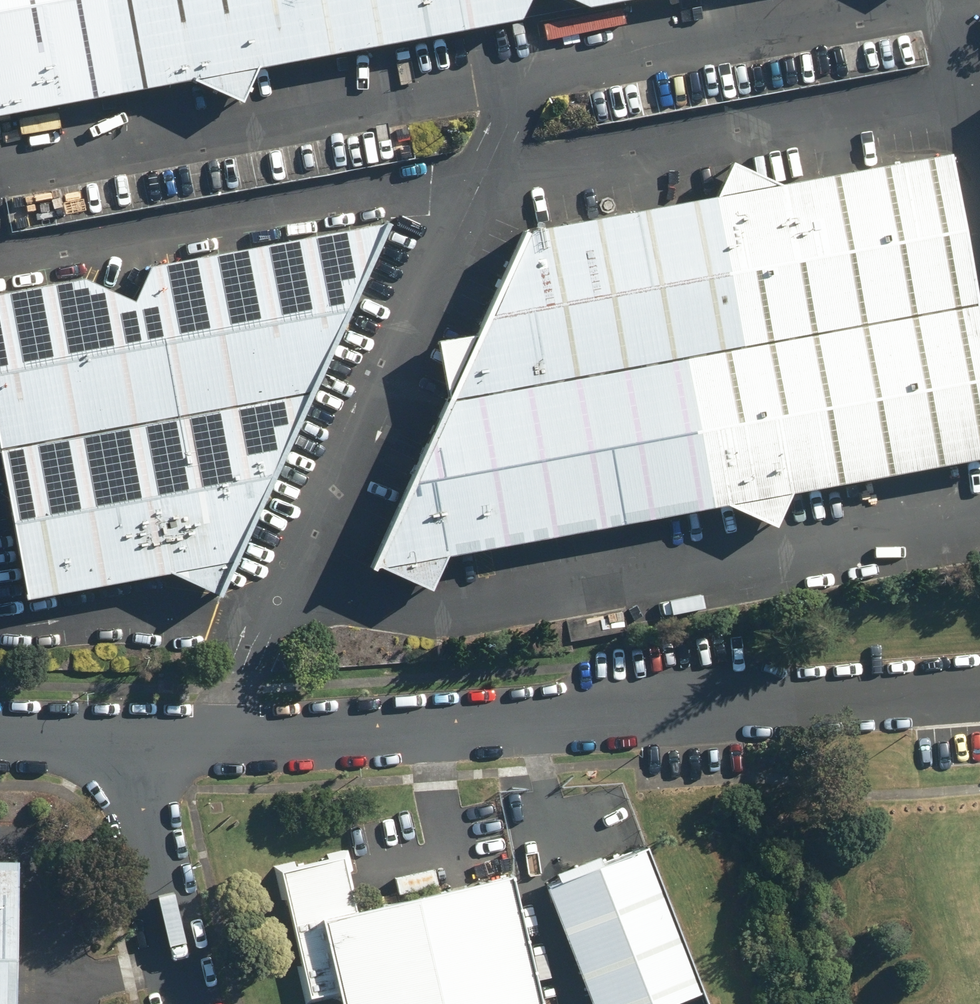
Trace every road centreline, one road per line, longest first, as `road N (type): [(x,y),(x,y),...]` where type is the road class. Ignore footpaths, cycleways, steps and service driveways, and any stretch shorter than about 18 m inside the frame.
road 1 (residential): [(979,693),(125,742)]
road 2 (unclassified): [(125,742),(186,1003)]
road 3 (residential): [(125,742),(0,737)]

